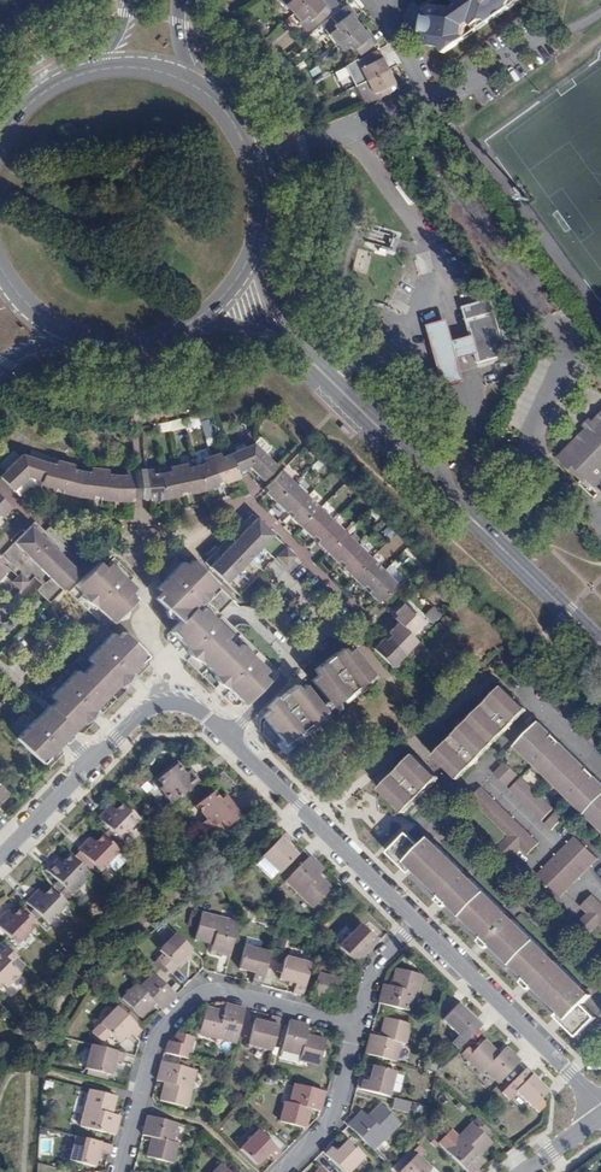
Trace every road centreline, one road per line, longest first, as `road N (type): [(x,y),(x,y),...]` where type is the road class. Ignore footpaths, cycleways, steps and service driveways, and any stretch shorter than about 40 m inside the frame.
road 1 (residential): [(418,924),(229,736),(177,703),(152,707),(131,723),(0,857)]
road 2 (secondary): [(600,645),(296,347)]
road 3 (residential): [(356,1025),(222,990),(197,995),(152,1048),(120,1171)]
road 4 (residential): [(600,1103),(418,924)]
road 5 (secondary): [(252,249),(260,202),(252,157),(232,121),(202,92)]
road 6 (residential): [(280,1171),(333,1113),(356,1025)]
road 7 (residential): [(356,1025),(374,968),(418,924)]

